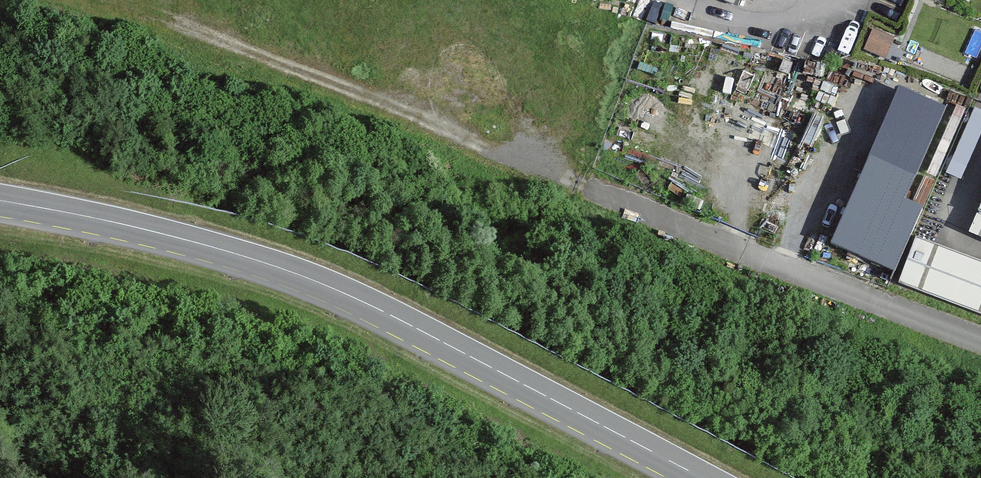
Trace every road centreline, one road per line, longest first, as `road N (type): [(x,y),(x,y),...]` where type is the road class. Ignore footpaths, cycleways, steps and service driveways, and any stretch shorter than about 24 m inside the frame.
road 1 (secondary): [(707,477),(392,314),(304,278),(116,222),(0,200)]
road 2 (track): [(602,191),(216,23)]
road 3 (unclassified): [(980,342),(602,191)]

